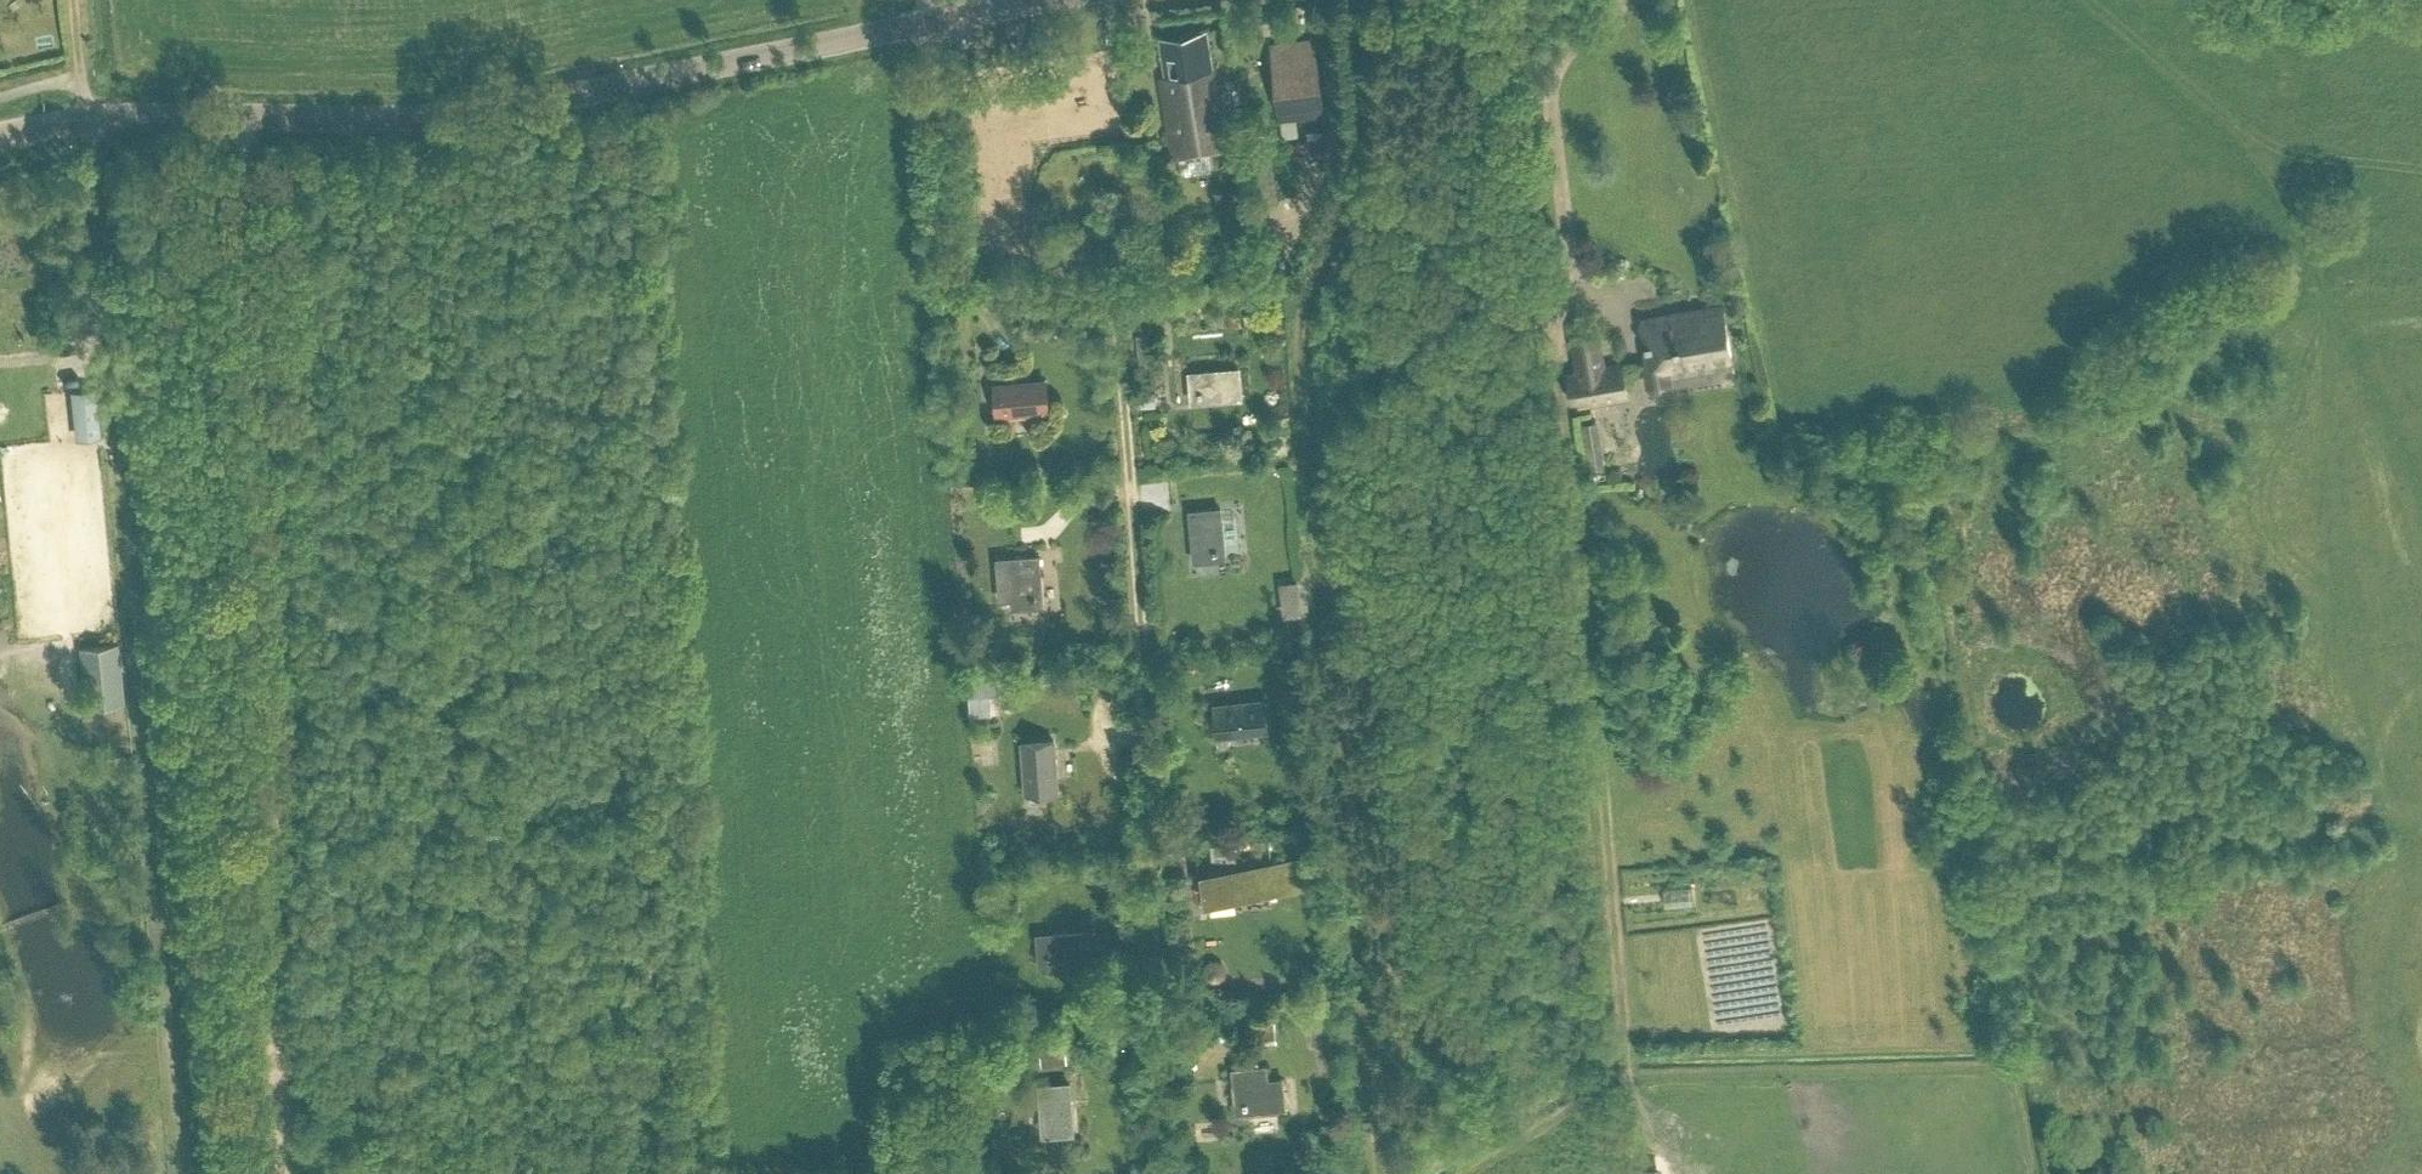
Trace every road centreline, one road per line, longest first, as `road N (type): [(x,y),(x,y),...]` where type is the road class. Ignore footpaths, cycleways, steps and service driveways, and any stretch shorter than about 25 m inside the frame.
road 1 (track): [(1378,1173),(1299,332),(1308,286),(1363,151),(1356,0)]
road 2 (track): [(933,21),(949,274),(963,290),(987,295),(1081,291),(1114,312),(1164,1065)]
road 3 (track): [(237,113),(293,728),(283,977),(296,1173)]
road 4 (tertiary): [(88,115),(350,116),(503,103),(1043,0)]

